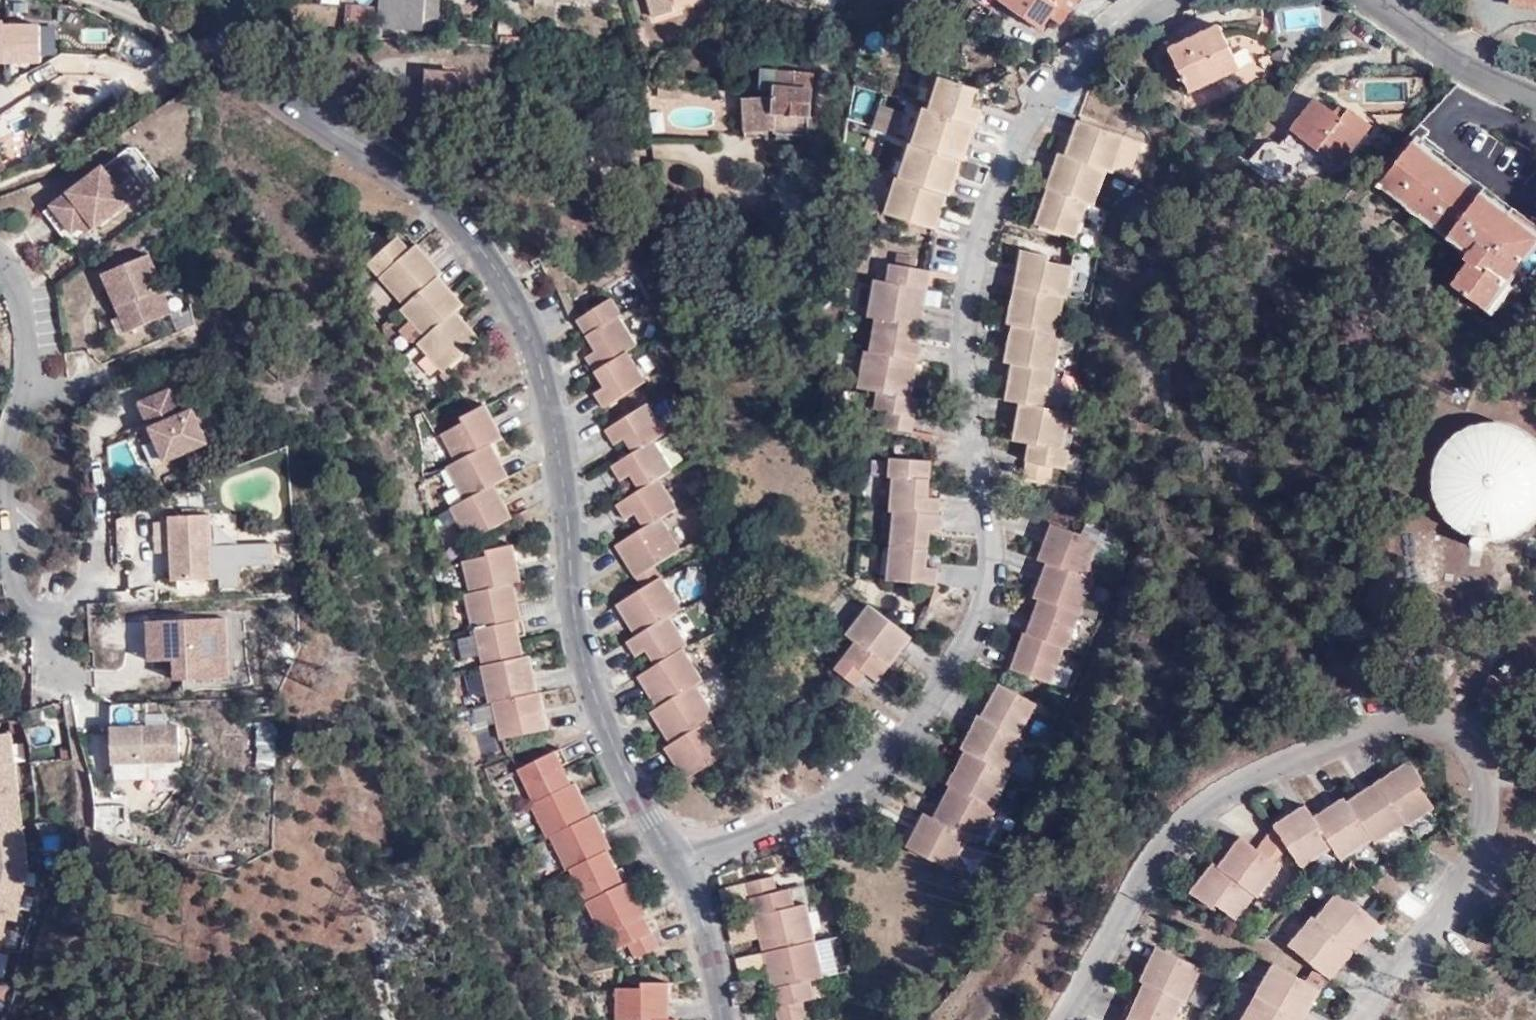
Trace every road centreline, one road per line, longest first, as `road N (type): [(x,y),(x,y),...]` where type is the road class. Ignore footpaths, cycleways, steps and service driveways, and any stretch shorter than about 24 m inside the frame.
road 1 (residential): [(678,862),(860,774),(903,732),(987,591),(987,519),(957,394),(963,270),(986,194),(1028,109)]
road 2 (residential): [(1350,1019),(1447,910),(1480,851),(1492,798),(1481,759),(1455,731),(1423,715),(1386,721),(1225,781),(1176,813),(1130,875),(1054,1019)]
road 3 (residential): [(678,862),(600,715),(572,612),(556,444),(539,361),(516,306),(444,210),(336,139)]
road 4 (residential): [(0,258),(30,309),(27,383),(6,446),(6,507),(18,574),(59,669)]
road 5 (residential): [(1535,94),(1478,70),(1375,0)]
road 6 (residential): [(241,0),(238,52),(257,84),(295,117),(336,139)]
road 7 (residential): [(725,1019),(704,922),(678,862)]

